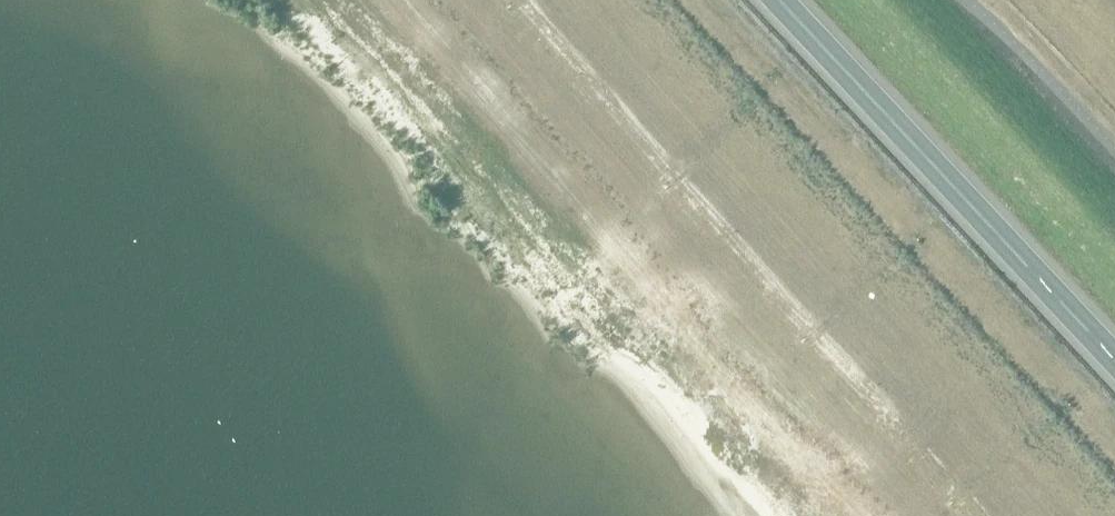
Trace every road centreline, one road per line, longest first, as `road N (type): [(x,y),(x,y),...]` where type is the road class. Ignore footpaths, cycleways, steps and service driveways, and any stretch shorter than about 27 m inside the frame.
road 1 (trunk): [(1114,364),(777,0)]

